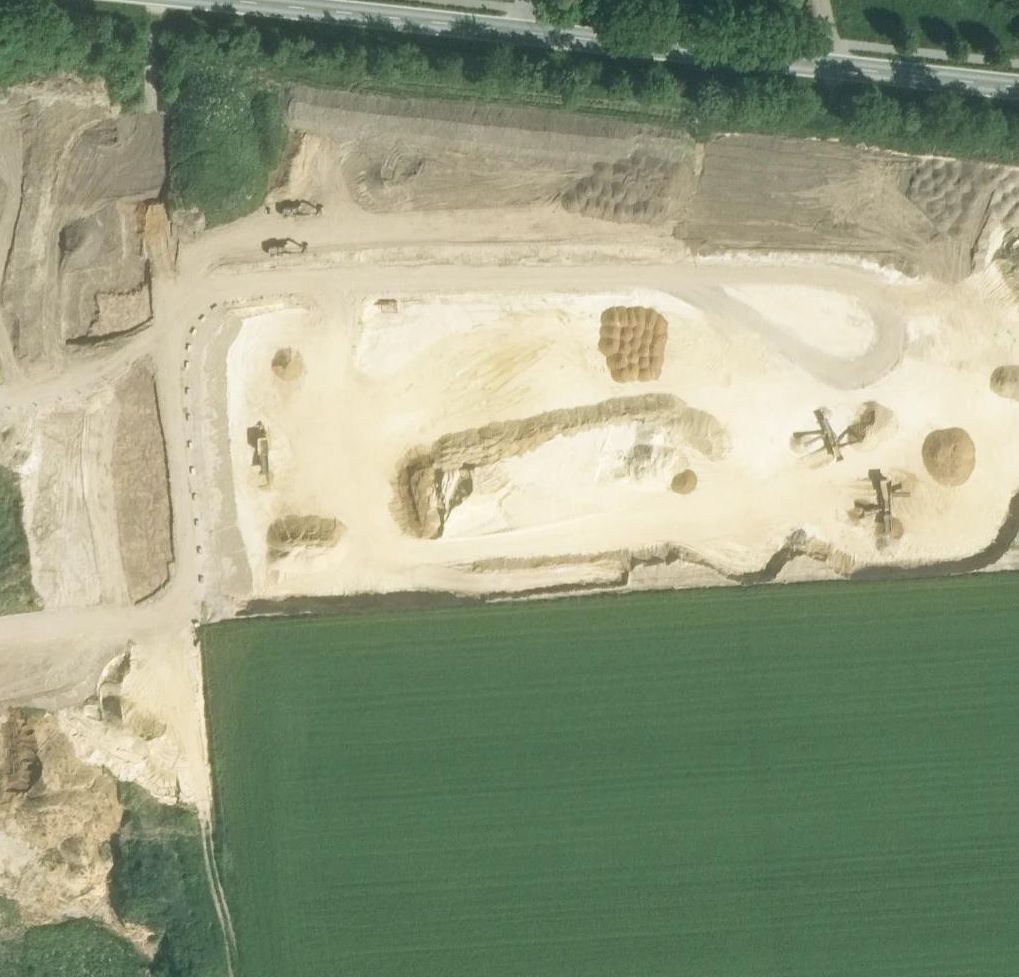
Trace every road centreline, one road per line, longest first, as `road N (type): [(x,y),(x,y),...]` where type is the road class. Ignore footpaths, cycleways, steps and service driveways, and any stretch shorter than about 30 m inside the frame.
road 1 (tertiary): [(200,0),(1018,89)]

